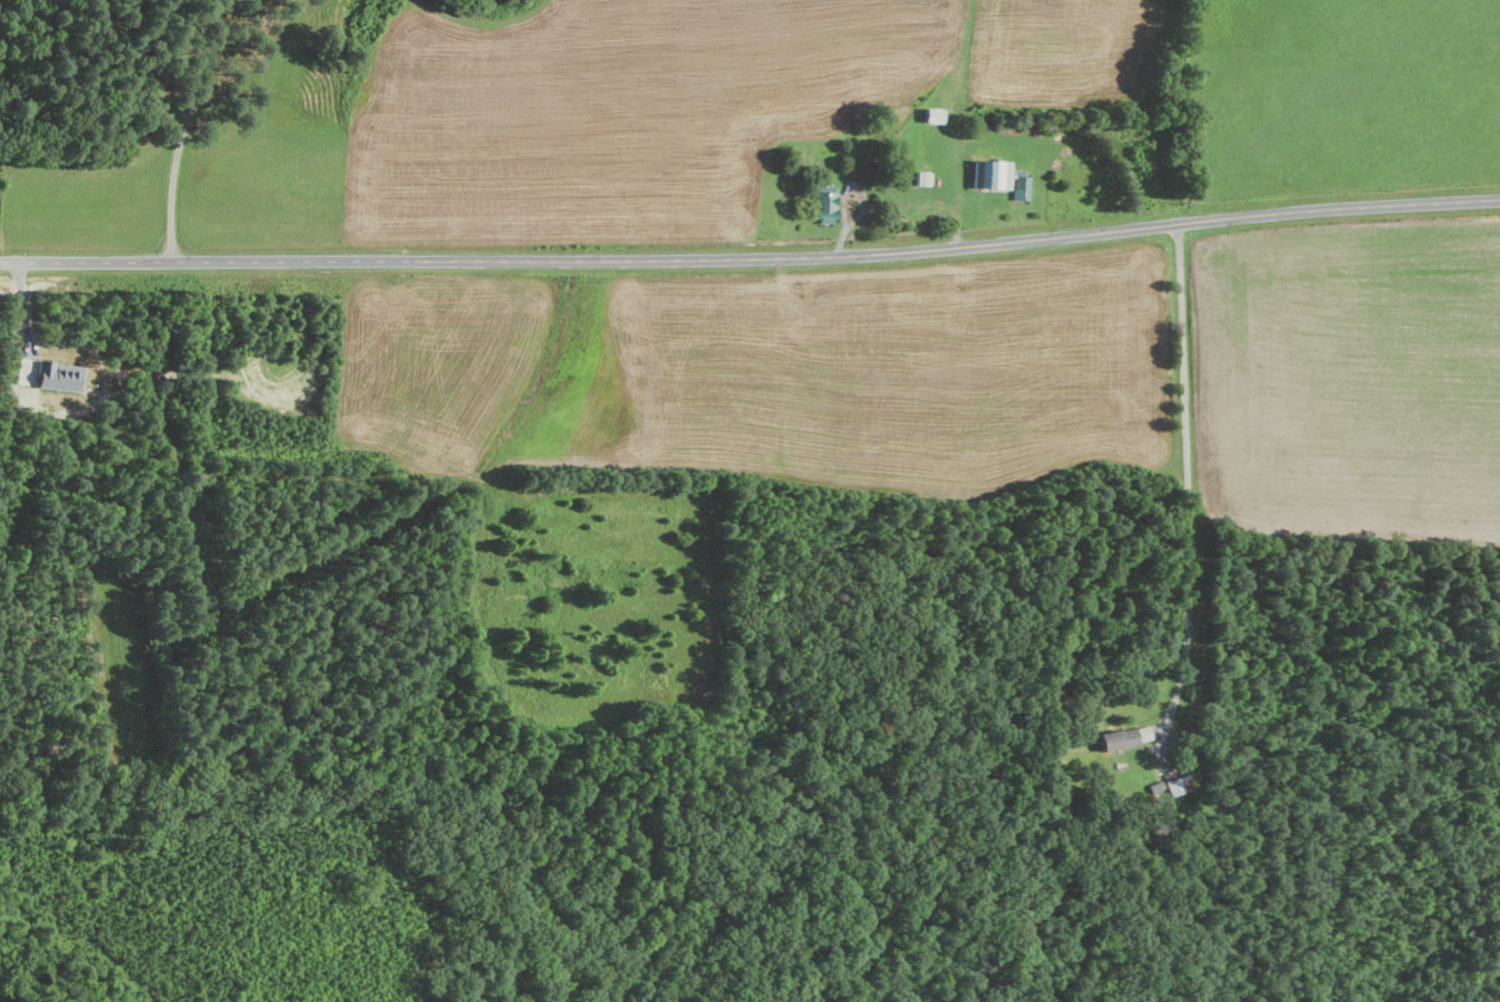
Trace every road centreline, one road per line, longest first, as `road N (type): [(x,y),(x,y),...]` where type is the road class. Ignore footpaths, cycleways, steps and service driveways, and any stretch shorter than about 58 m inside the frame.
road 1 (residential): [(0,264),(905,253),(1324,209),(1499,201)]

